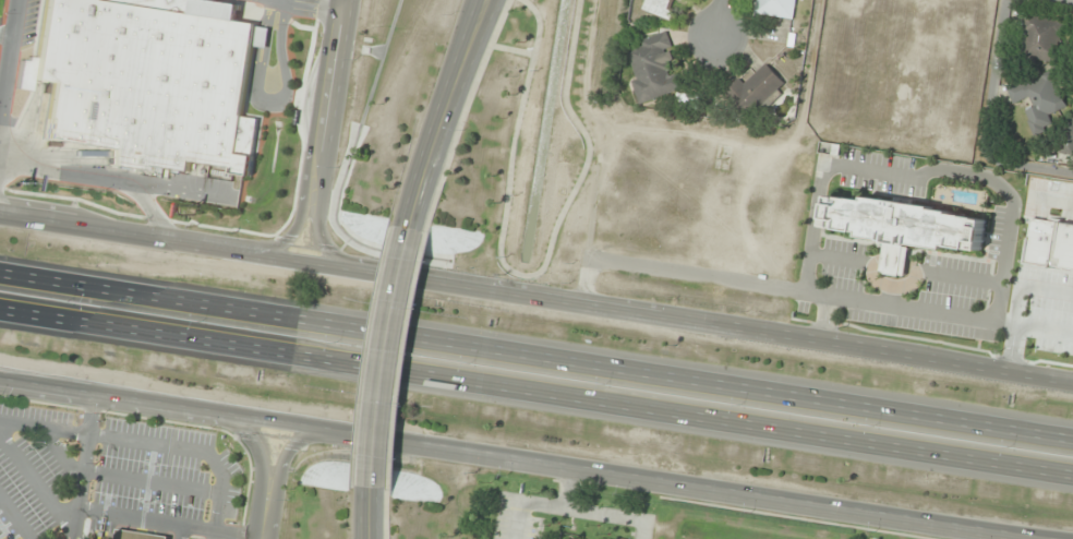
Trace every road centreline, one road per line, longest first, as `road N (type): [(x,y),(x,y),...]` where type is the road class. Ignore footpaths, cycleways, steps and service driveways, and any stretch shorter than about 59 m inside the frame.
road 1 (motorway): [(1072,440),(0,272)]
road 2 (motorway): [(0,309),(1072,473)]
road 3 (secondary): [(0,378),(775,501)]
road 4 (secondary): [(827,342),(267,257)]
road 5 (secondary): [(267,257),(0,214)]
road 6 (secondary): [(410,228),(376,404),(372,486)]
road 7 (secondary): [(1072,381),(827,342)]
road 8 (secondary): [(775,501),(1017,538)]
road 9 (secondary): [(485,0),(410,228)]
road 10 (secondary): [(340,0),(309,197)]
road 11 (motorway): [(953,529),(1072,538)]

